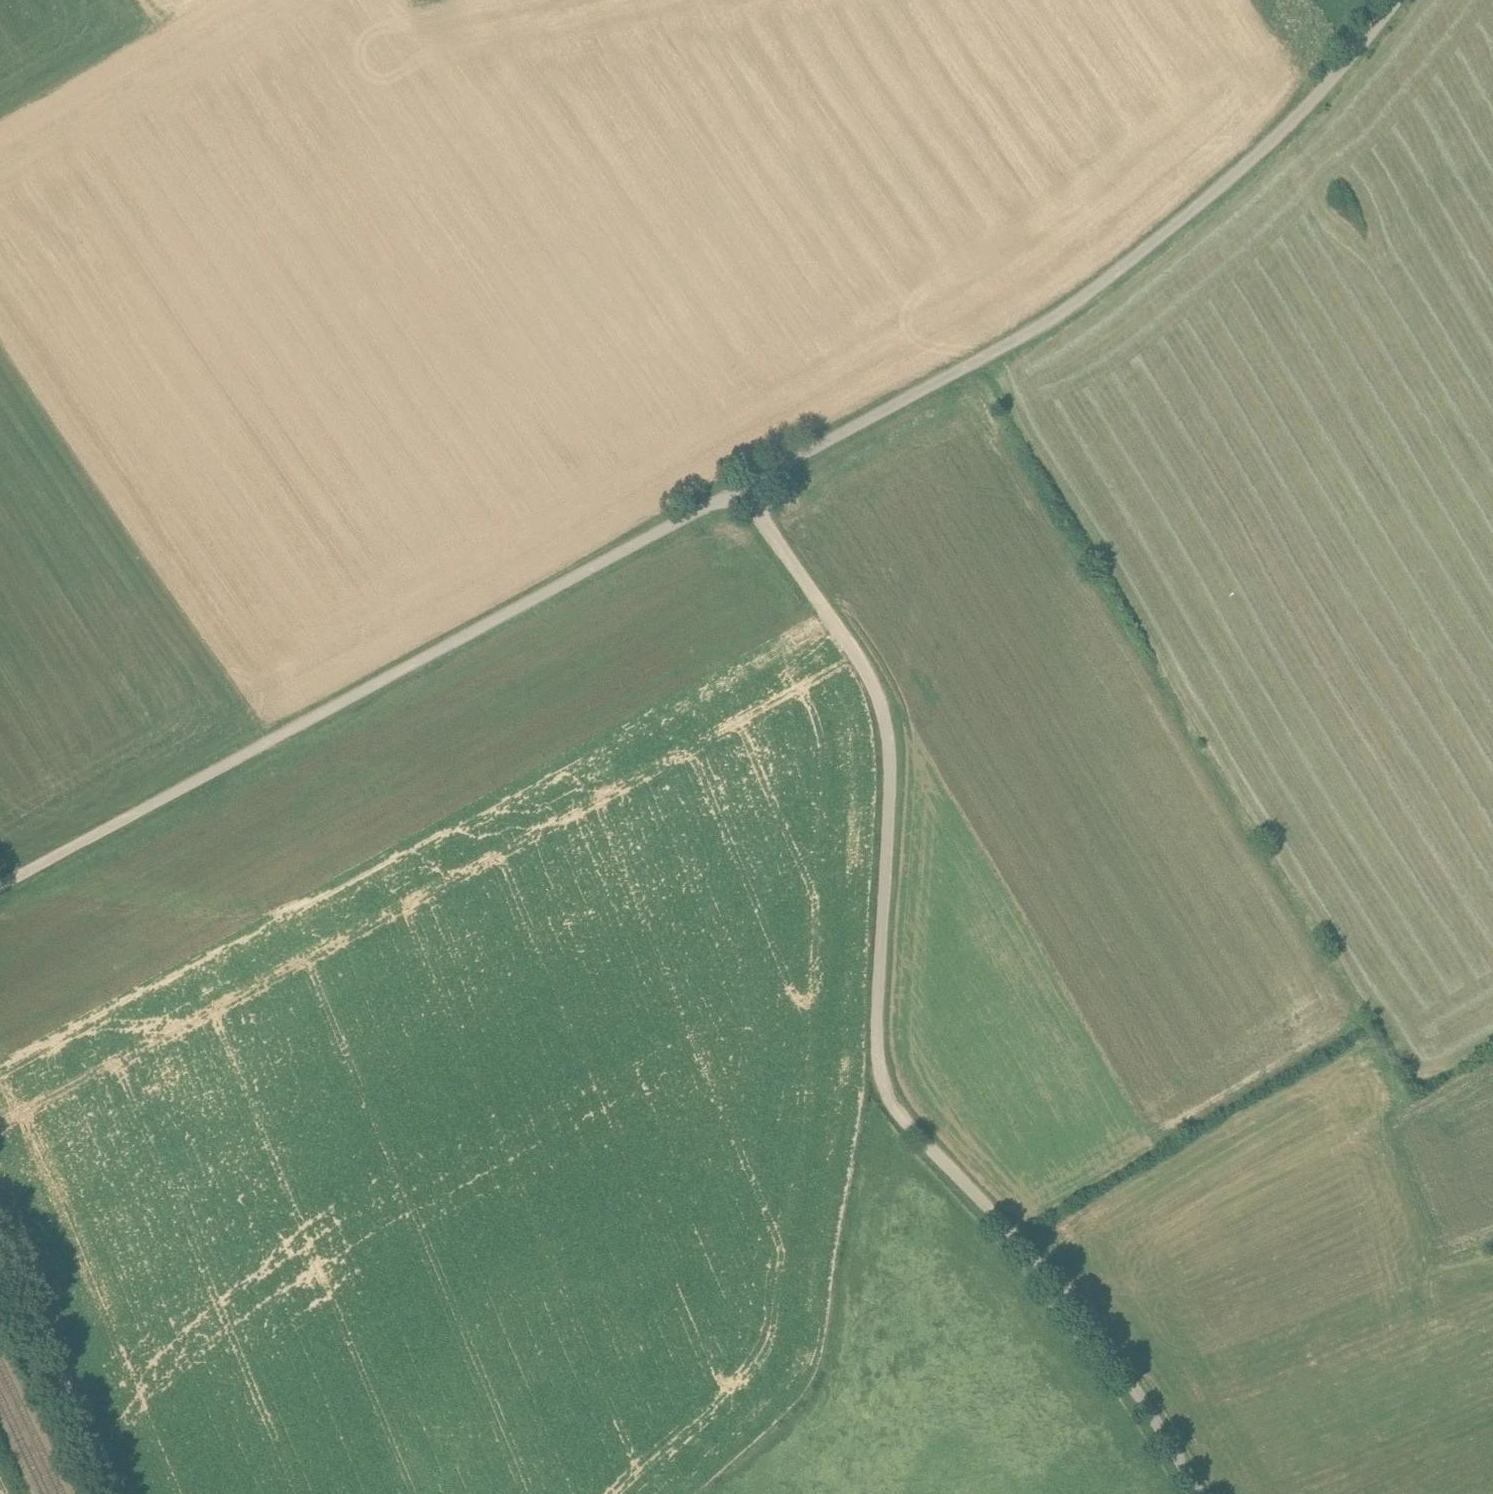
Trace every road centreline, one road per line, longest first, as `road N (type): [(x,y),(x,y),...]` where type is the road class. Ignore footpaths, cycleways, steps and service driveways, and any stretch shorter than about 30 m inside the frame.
road 1 (unclassified): [(1199,1493),(1077,1312),(889,1099),(876,1034),(890,772),(883,710),(854,652),(745,486)]
road 2 (unclassified): [(0,885),(745,486)]
road 3 (unclassified): [(745,486),(1088,294),(1286,127),(1396,0)]
road 4 (unclassified): [(0,1229),(111,1493)]

